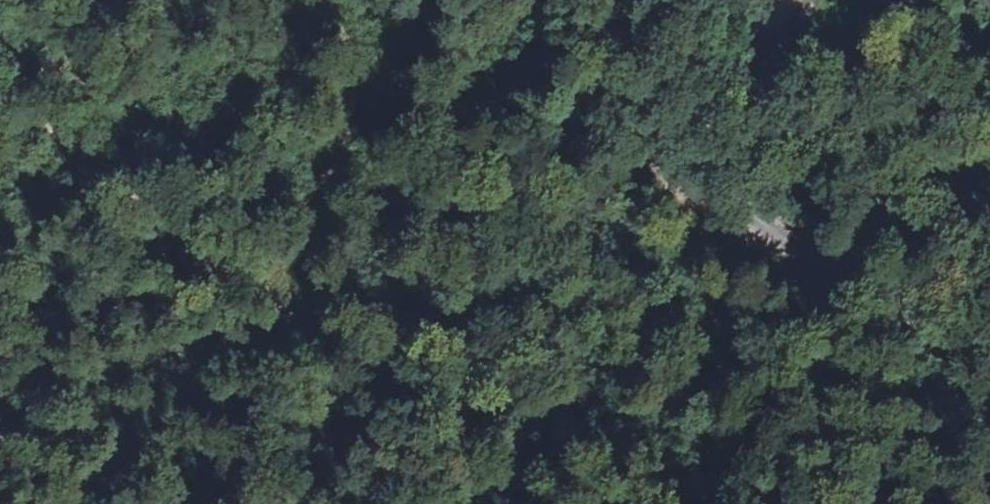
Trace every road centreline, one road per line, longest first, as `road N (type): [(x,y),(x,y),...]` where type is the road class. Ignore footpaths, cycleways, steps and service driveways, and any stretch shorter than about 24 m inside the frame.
road 1 (track): [(0,27),(31,41),(97,137),(188,234),(352,350),(637,386),(958,343)]
road 2 (unclassified): [(764,0),(732,83),(729,140),(733,164),(764,215),(989,366)]
road 3 (track): [(60,503),(19,445),(0,394)]

